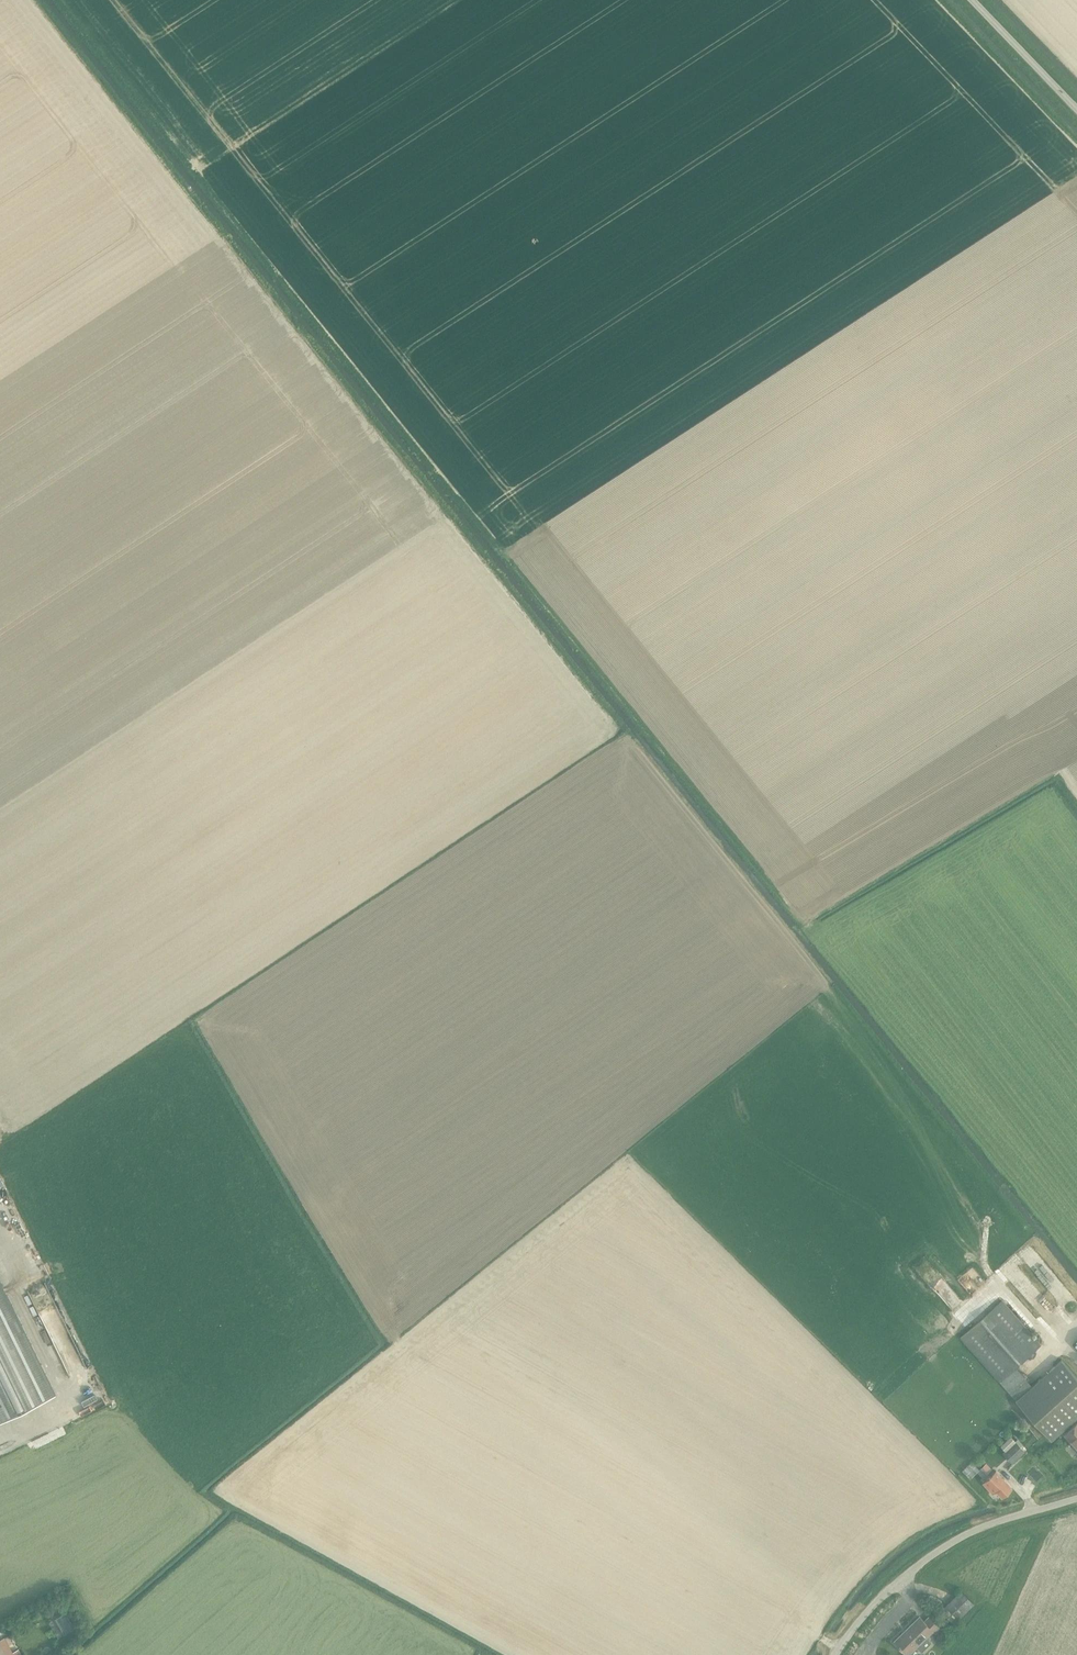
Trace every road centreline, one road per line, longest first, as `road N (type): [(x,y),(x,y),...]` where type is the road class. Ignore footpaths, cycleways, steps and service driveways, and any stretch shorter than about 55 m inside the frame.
road 1 (unclassified): [(835,1654),(896,1583),(943,1547),(1076,1499)]
road 2 (unclassified): [(1076,109),(972,0)]

